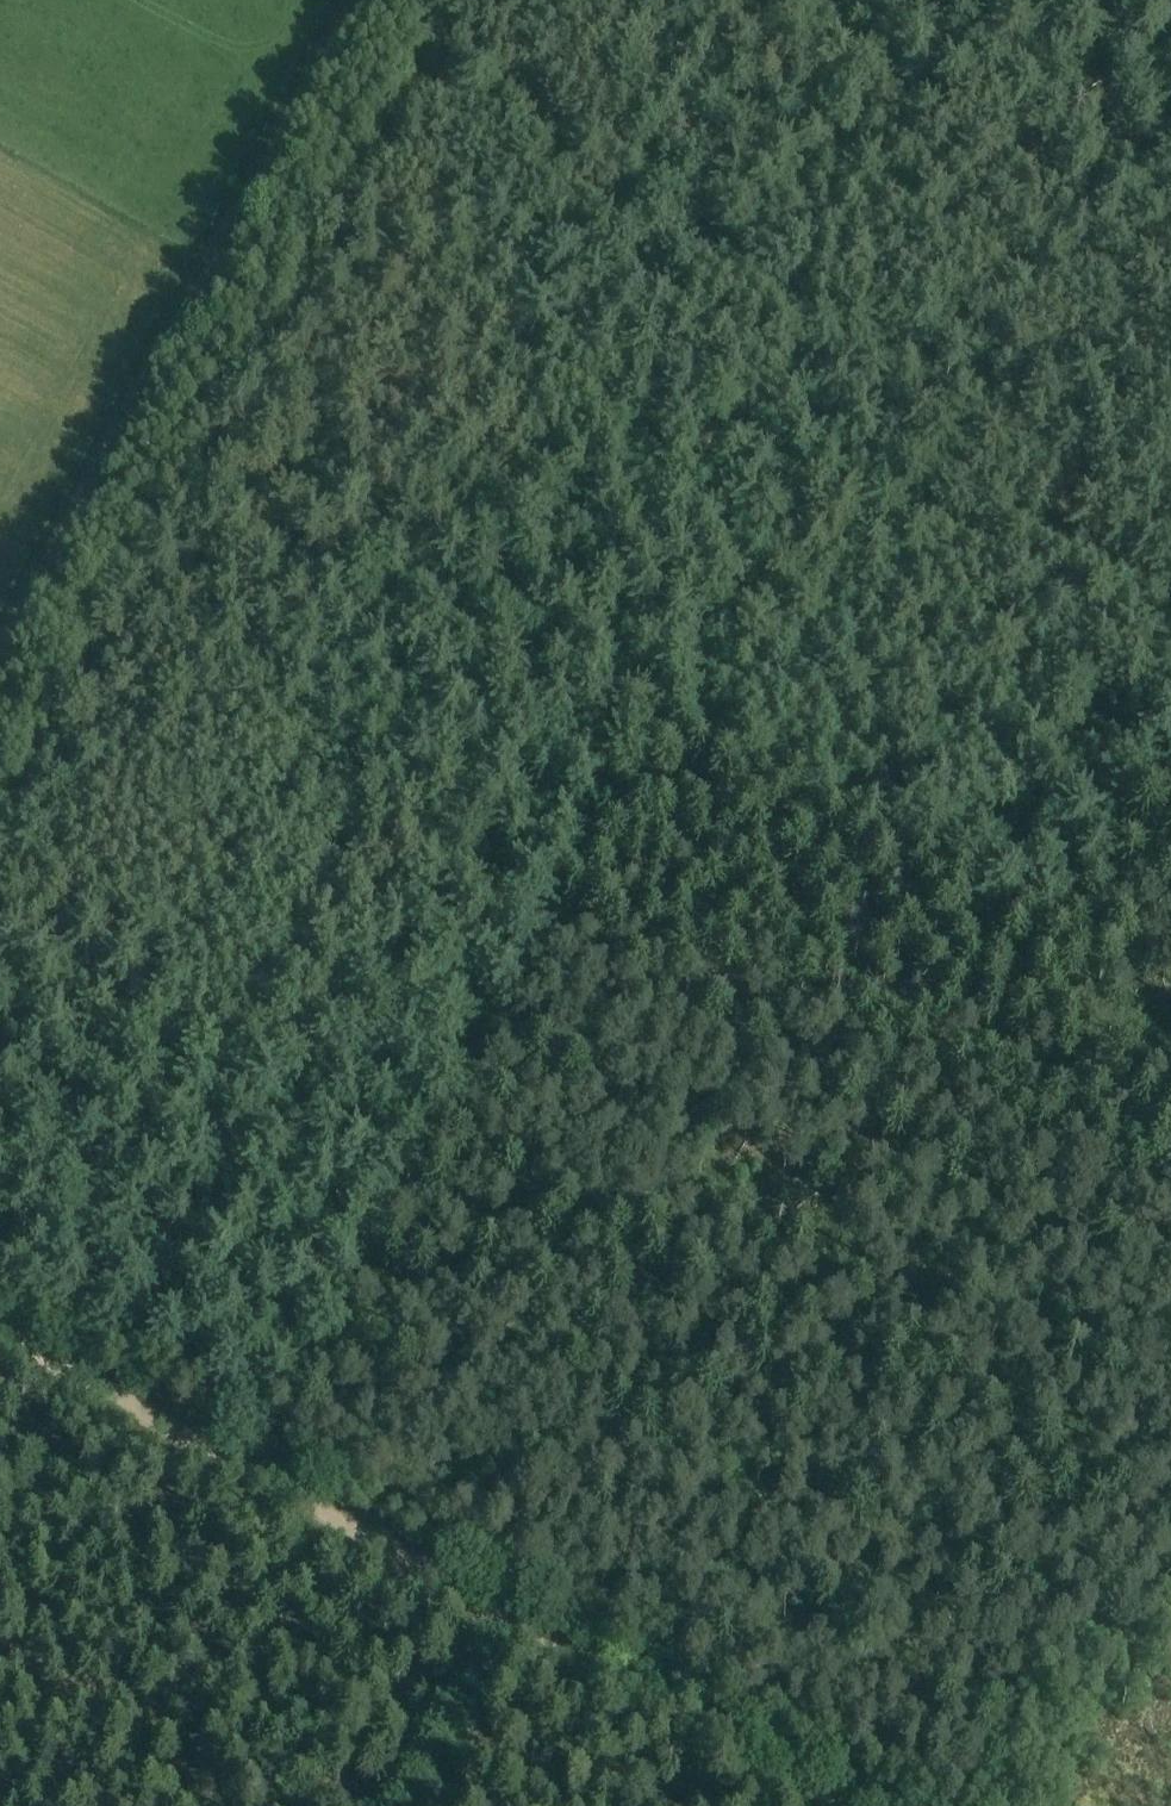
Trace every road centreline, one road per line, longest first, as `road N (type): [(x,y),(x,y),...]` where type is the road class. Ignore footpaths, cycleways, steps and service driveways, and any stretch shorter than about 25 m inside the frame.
road 1 (track): [(0,1334),(850,1805)]
road 2 (track): [(0,652),(363,0)]

